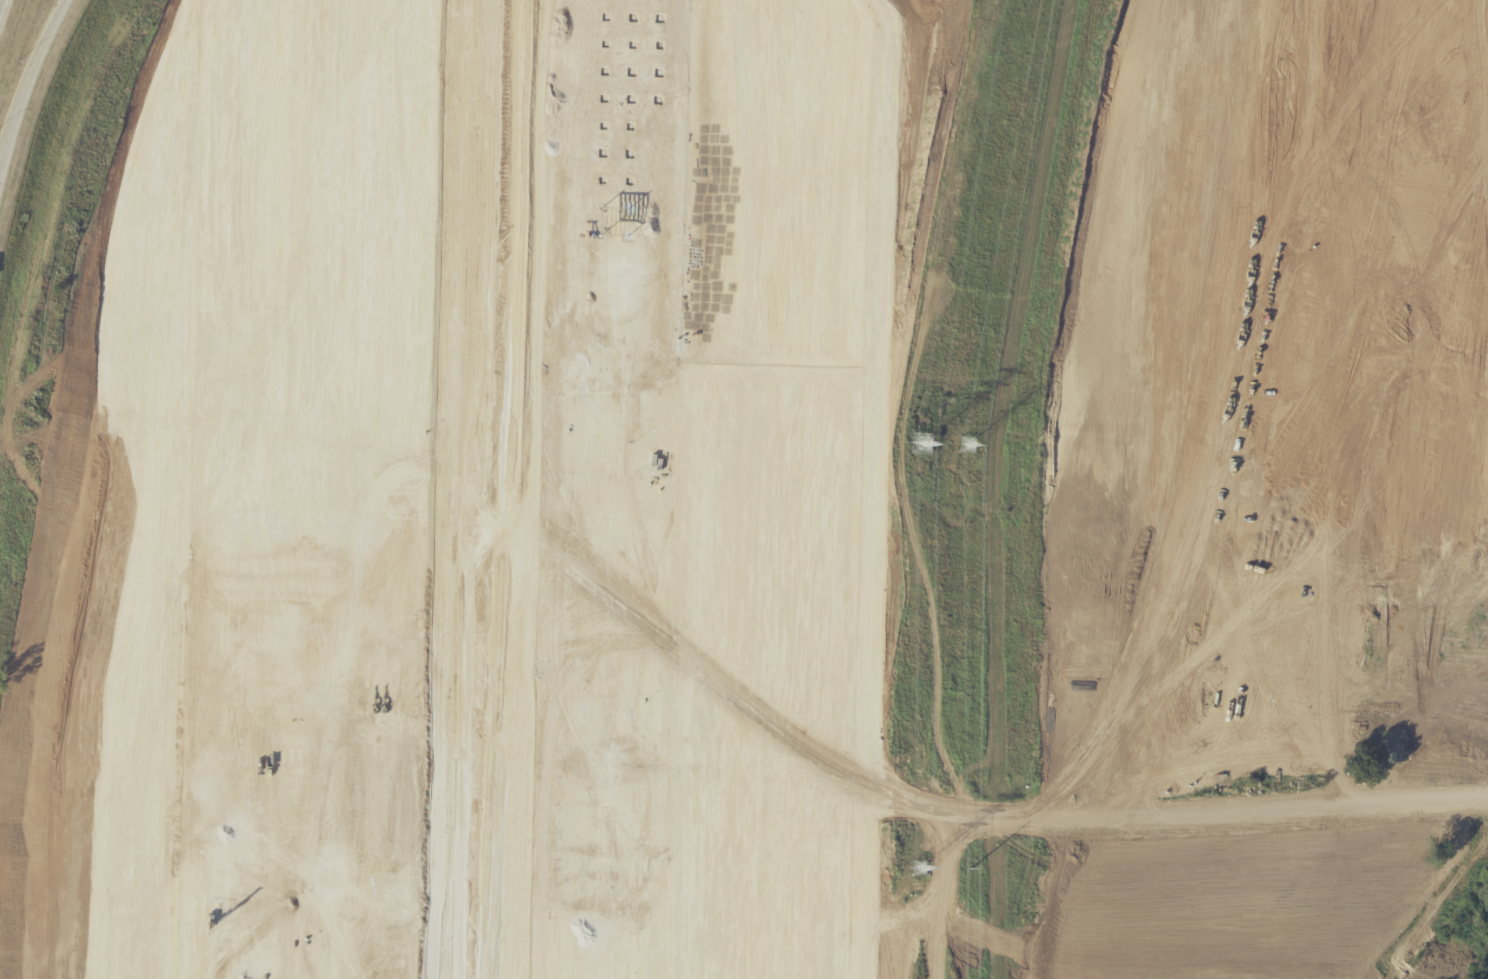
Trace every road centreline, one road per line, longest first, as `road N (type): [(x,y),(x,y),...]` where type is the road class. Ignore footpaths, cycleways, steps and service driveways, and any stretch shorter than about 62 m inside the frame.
road 1 (motorway): [(0,187),(29,82),(67,0)]

